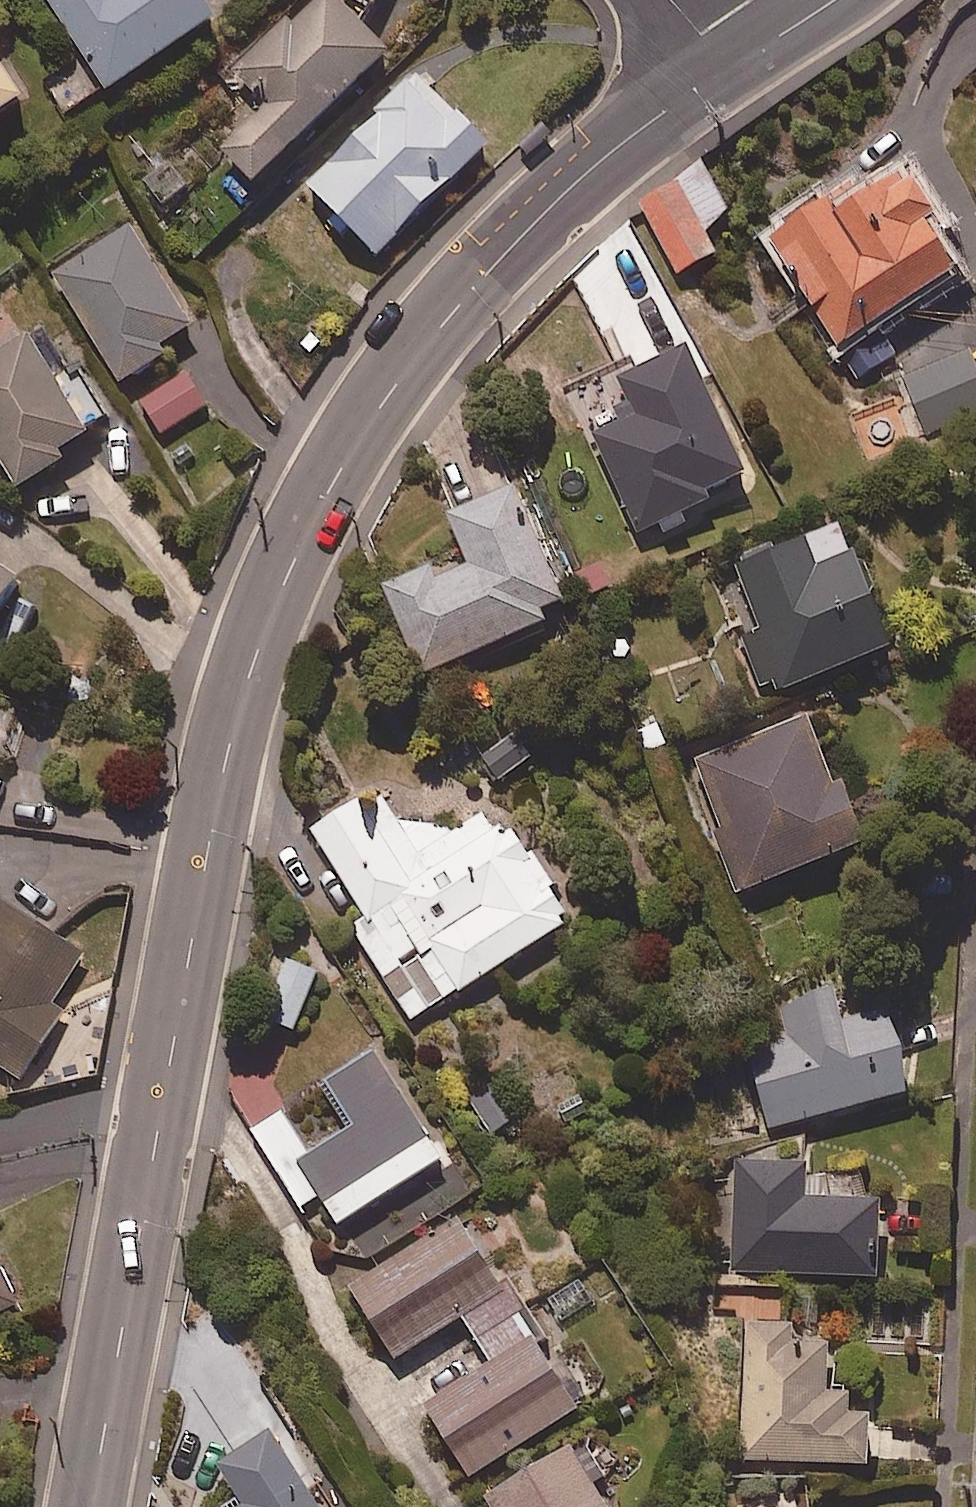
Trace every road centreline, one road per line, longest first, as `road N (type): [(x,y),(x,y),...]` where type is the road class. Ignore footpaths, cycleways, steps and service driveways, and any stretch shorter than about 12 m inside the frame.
road 1 (tertiary): [(89,1506),(226,748),(282,579),(360,431),(475,285),(584,177),(728,68)]
road 2 (tertiary): [(728,68),(830,0)]

